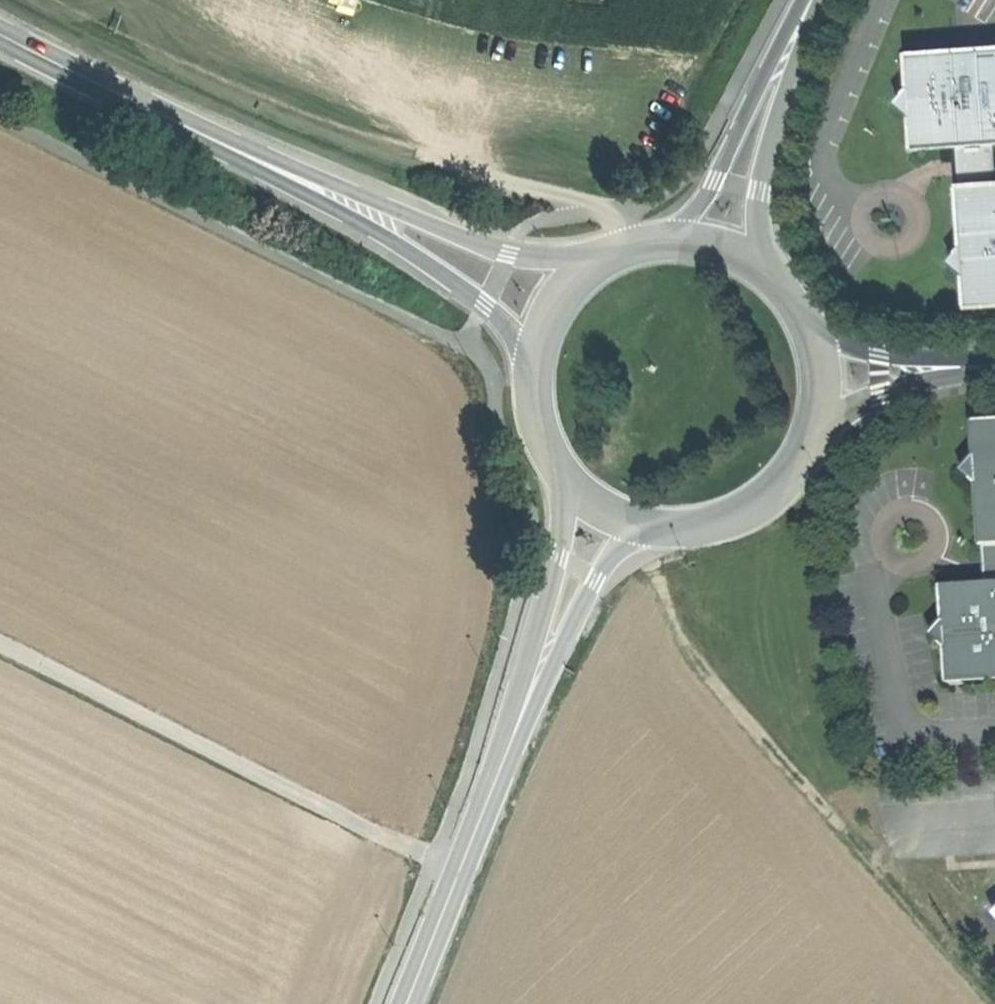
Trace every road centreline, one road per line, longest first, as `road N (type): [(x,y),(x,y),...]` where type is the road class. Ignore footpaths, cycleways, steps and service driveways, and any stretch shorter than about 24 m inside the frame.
road 1 (track): [(41,0),(169,71),(372,143),(619,211),(631,253)]
road 2 (track): [(994,1003),(704,669),(663,592),(651,529)]
road 3 (track): [(0,646),(436,860)]
road 4 (secondary): [(571,486),(559,554),(475,828)]
road 5 (secondary): [(475,828),(599,582),(623,548),(651,529)]
road 6 (secondary): [(596,270),(509,253),(267,159)]
road 7 (secondary): [(267,159),(487,306),(536,359)]
road 8 (secondary): [(0,32),(267,159)]
road 9 (secondary): [(794,39),(669,246)]
road 10 (secondary): [(761,273),(760,191),(794,39)]
road 11 (secondary): [(651,529),(704,529),(754,509),(792,472),(815,424)]
road 12 (secondary): [(475,828),(406,1003)]
road 13 (residential): [(815,424),(885,395),(994,368)]
road 14 (residential): [(994,365),(882,359),(810,337)]
road 15 (secondary): [(536,359),(534,405),(546,448),(571,486)]

